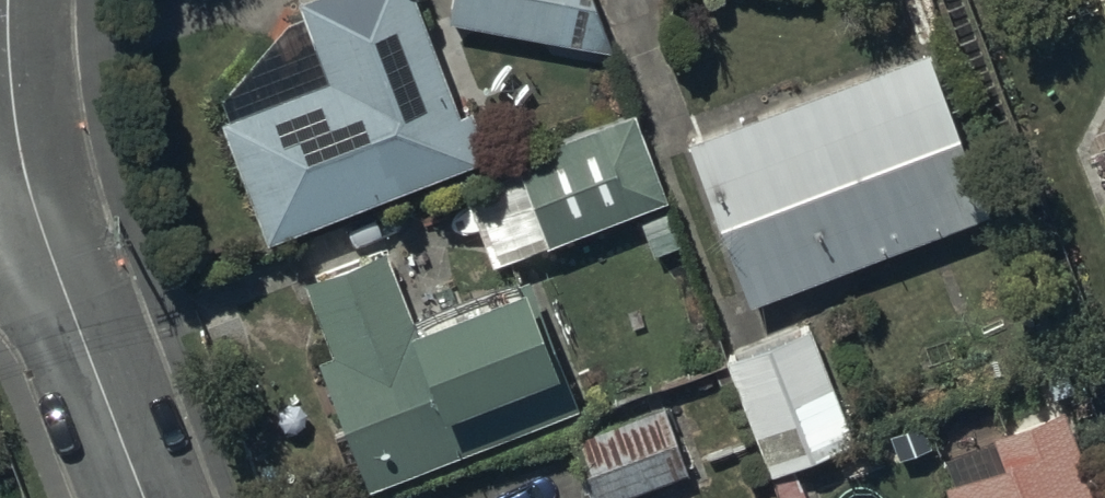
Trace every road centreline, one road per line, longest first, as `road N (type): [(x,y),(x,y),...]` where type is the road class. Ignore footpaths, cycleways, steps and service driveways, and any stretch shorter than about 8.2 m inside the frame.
road 1 (residential): [(24,160),(152,497)]
road 2 (residential): [(11,0),(24,160)]

